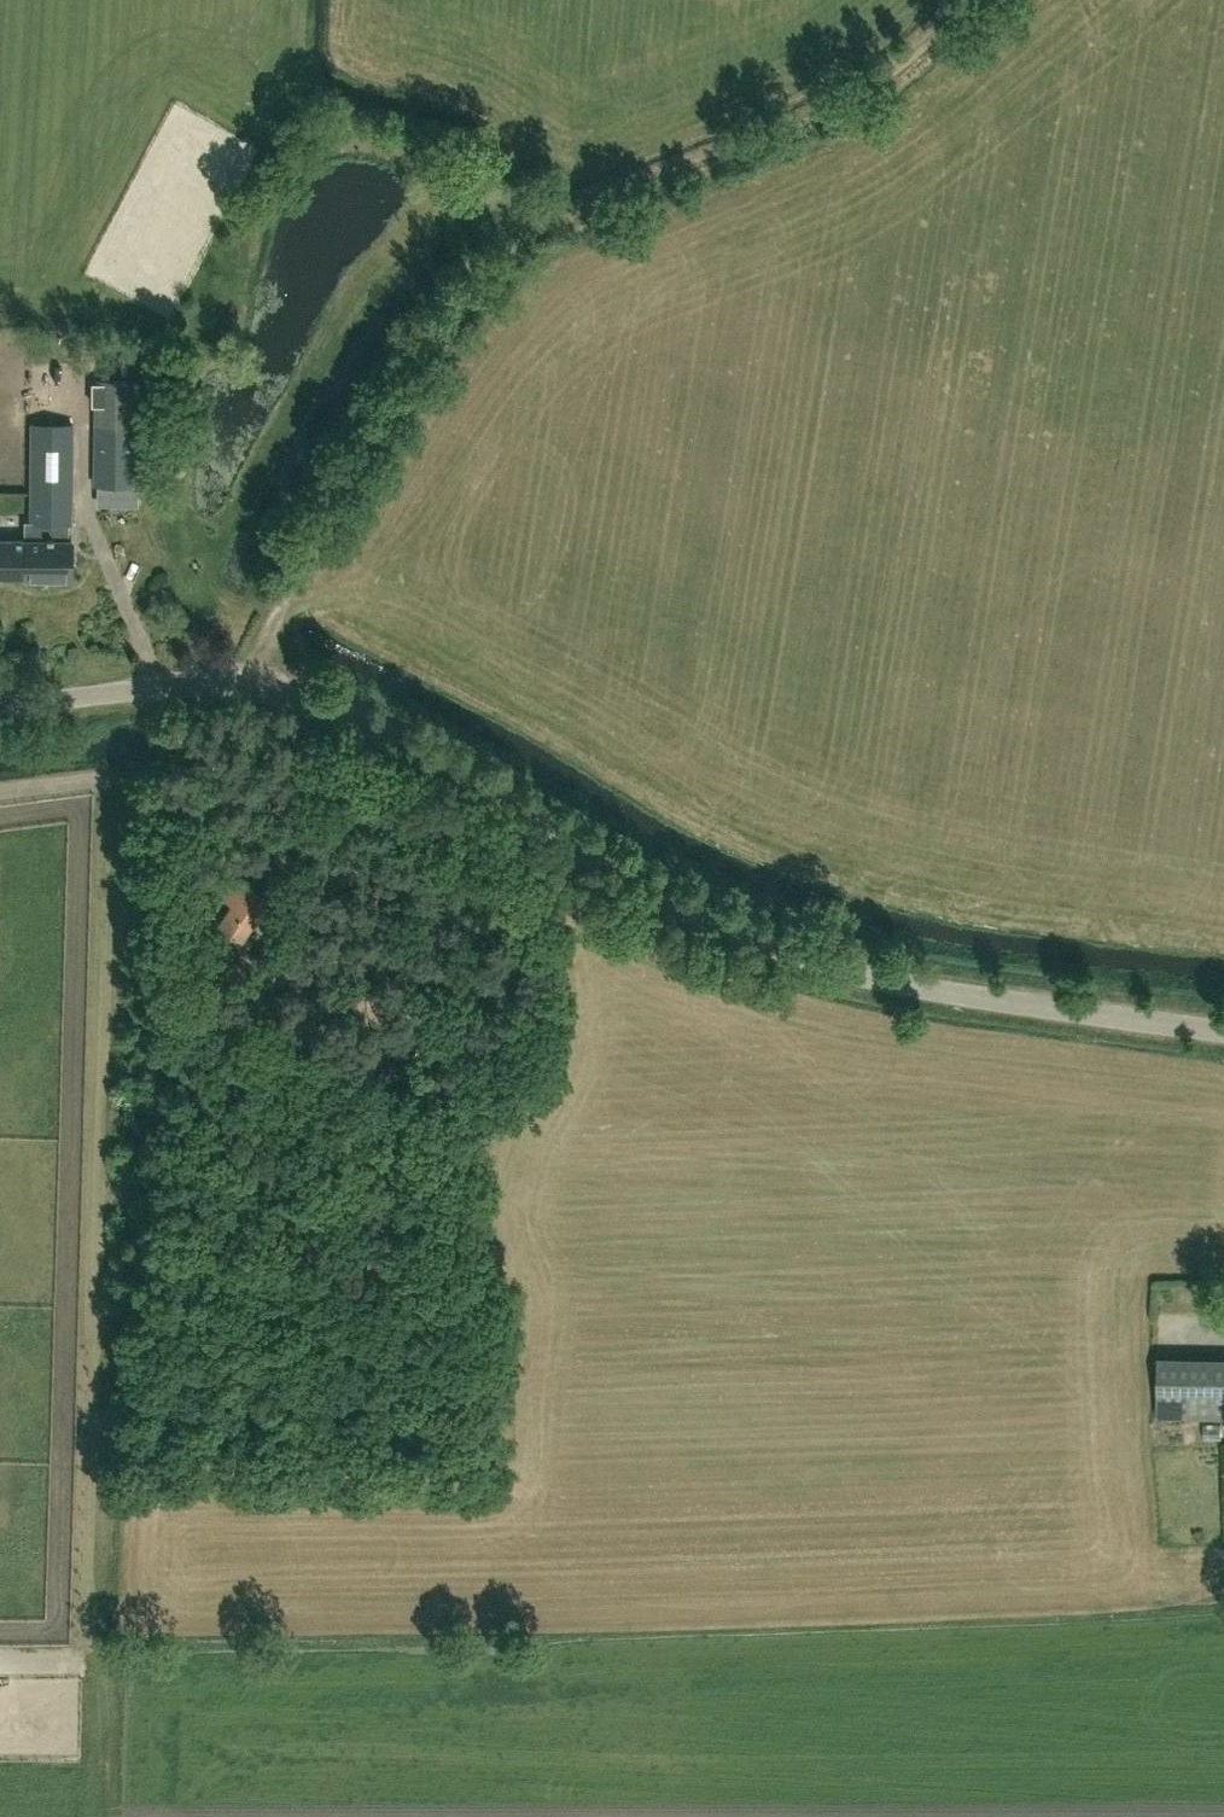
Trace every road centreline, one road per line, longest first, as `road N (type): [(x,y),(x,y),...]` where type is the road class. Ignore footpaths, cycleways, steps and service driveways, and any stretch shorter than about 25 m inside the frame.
road 1 (unclassified): [(0,706),(206,686),(313,700),(391,727),(734,924),(803,956),(933,988),(1223,1031)]

